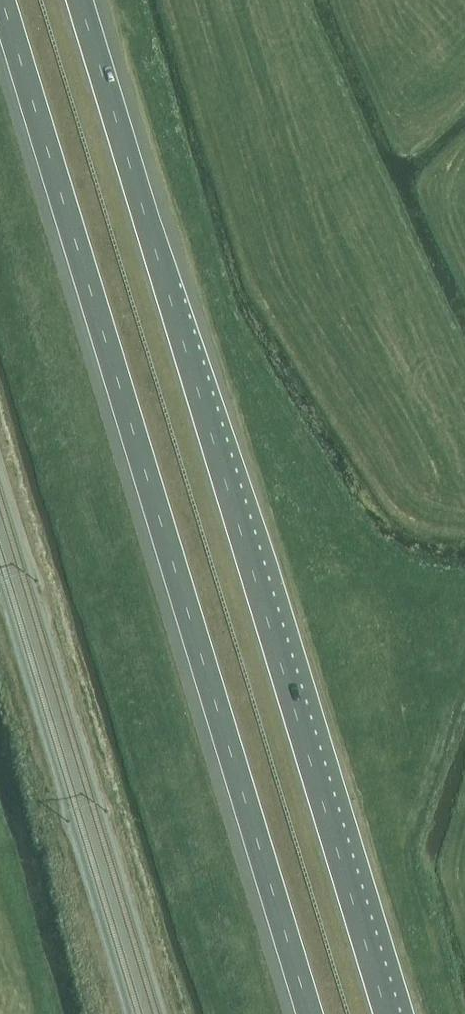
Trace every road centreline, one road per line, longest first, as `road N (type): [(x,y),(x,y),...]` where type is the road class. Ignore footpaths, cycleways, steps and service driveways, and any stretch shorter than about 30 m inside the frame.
road 1 (motorway): [(387,1013),(79,0)]
road 2 (motorway): [(4,0),(309,1013)]

